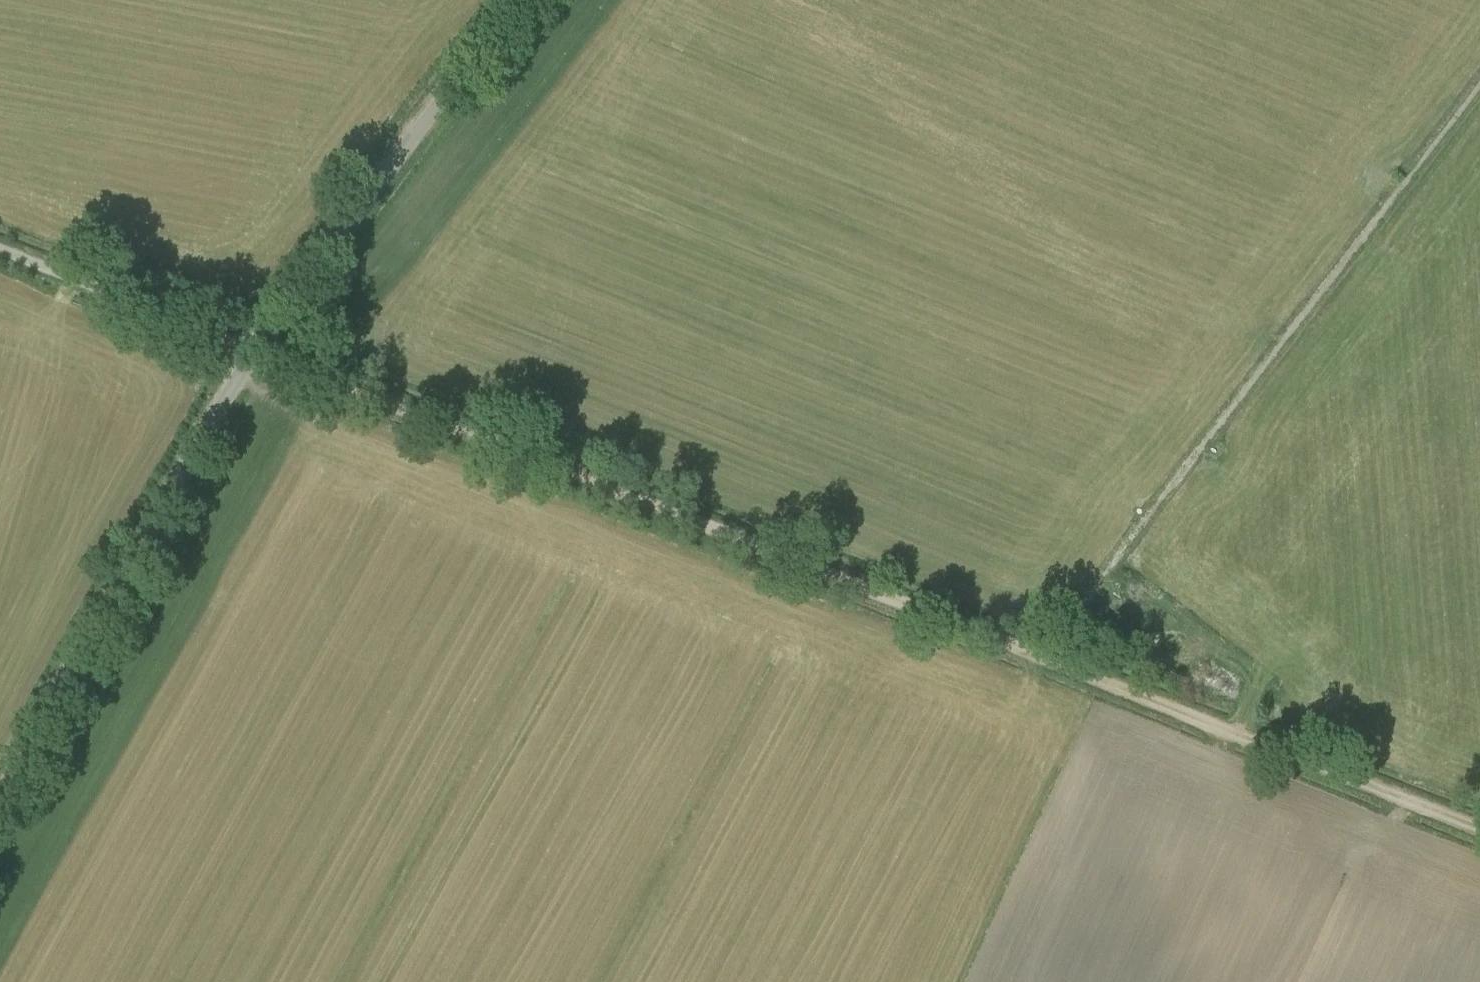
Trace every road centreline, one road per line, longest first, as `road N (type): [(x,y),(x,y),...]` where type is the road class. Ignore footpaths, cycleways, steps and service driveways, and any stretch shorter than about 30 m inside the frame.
road 1 (track): [(1479,826),(0,249)]
road 2 (unclassified): [(0,806),(254,346),(523,0)]

